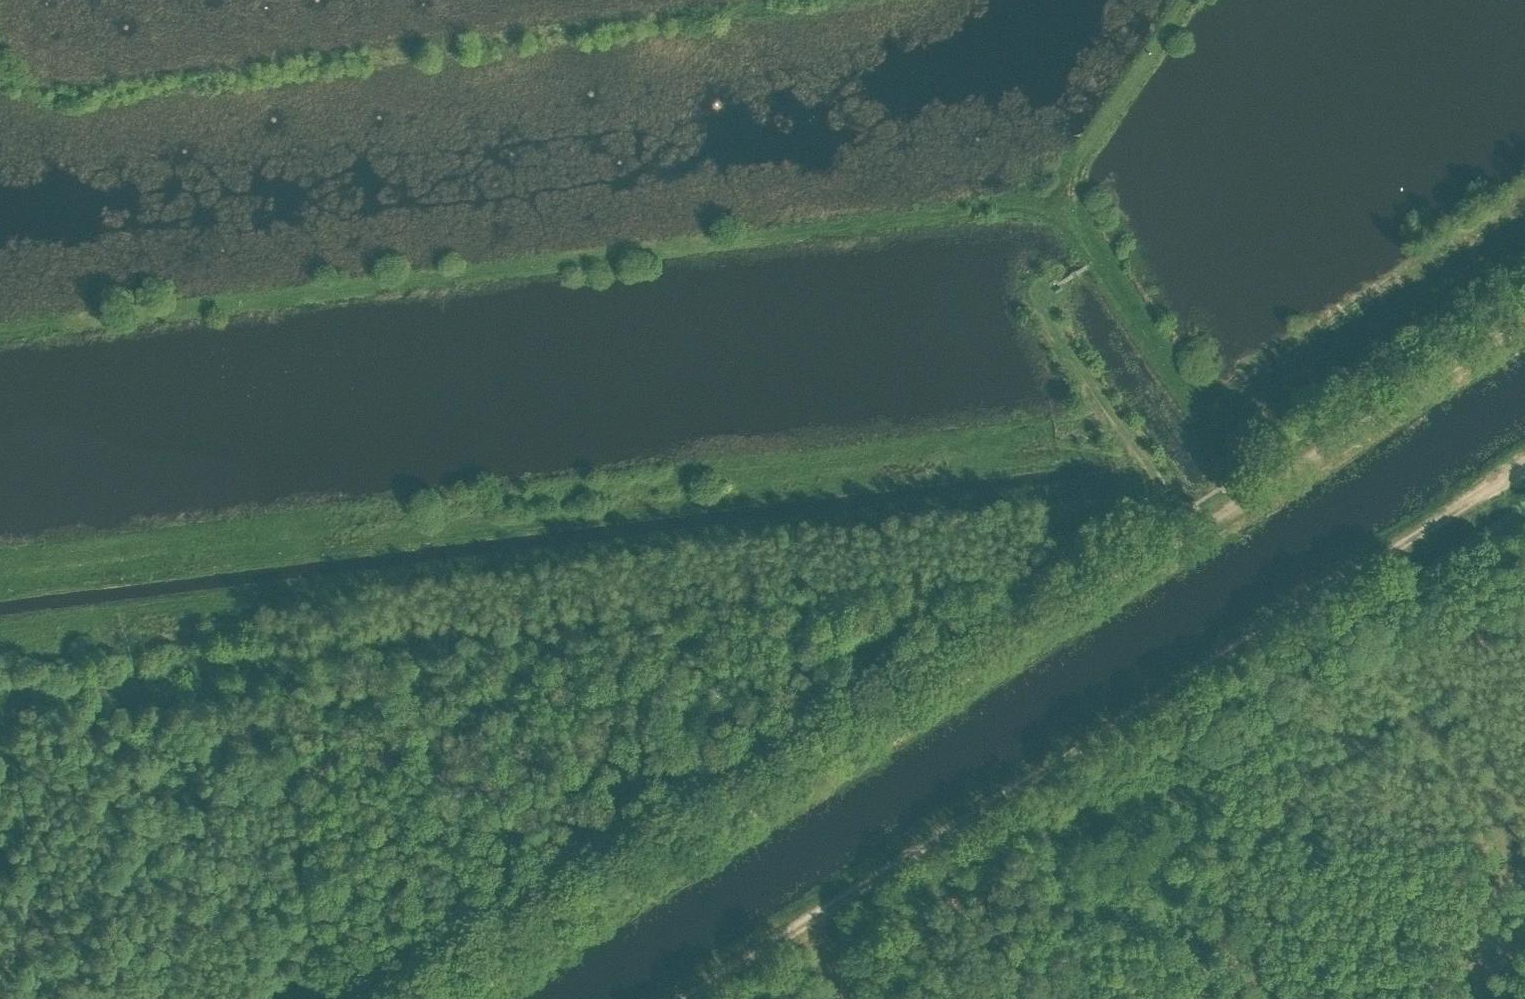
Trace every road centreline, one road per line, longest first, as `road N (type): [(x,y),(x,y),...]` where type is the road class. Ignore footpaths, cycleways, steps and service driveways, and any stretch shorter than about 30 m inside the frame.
road 1 (track): [(461,998),(1524,323)]
road 2 (track): [(699,998),(1524,467)]

